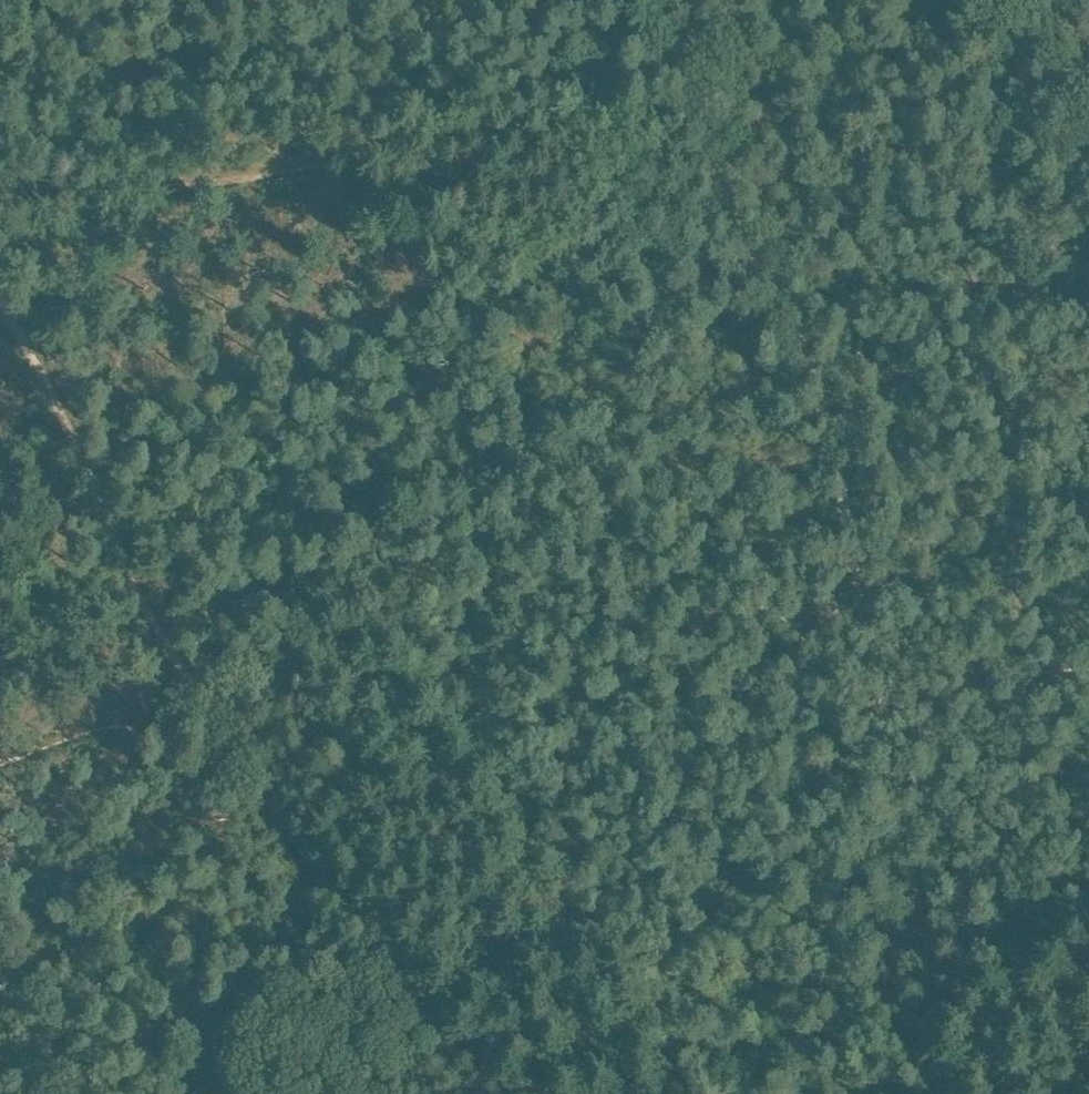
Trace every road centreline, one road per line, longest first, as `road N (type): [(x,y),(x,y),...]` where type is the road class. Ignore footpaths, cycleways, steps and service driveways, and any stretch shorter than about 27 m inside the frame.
road 1 (track): [(454,1093),(291,830),(191,689),(0,331)]

